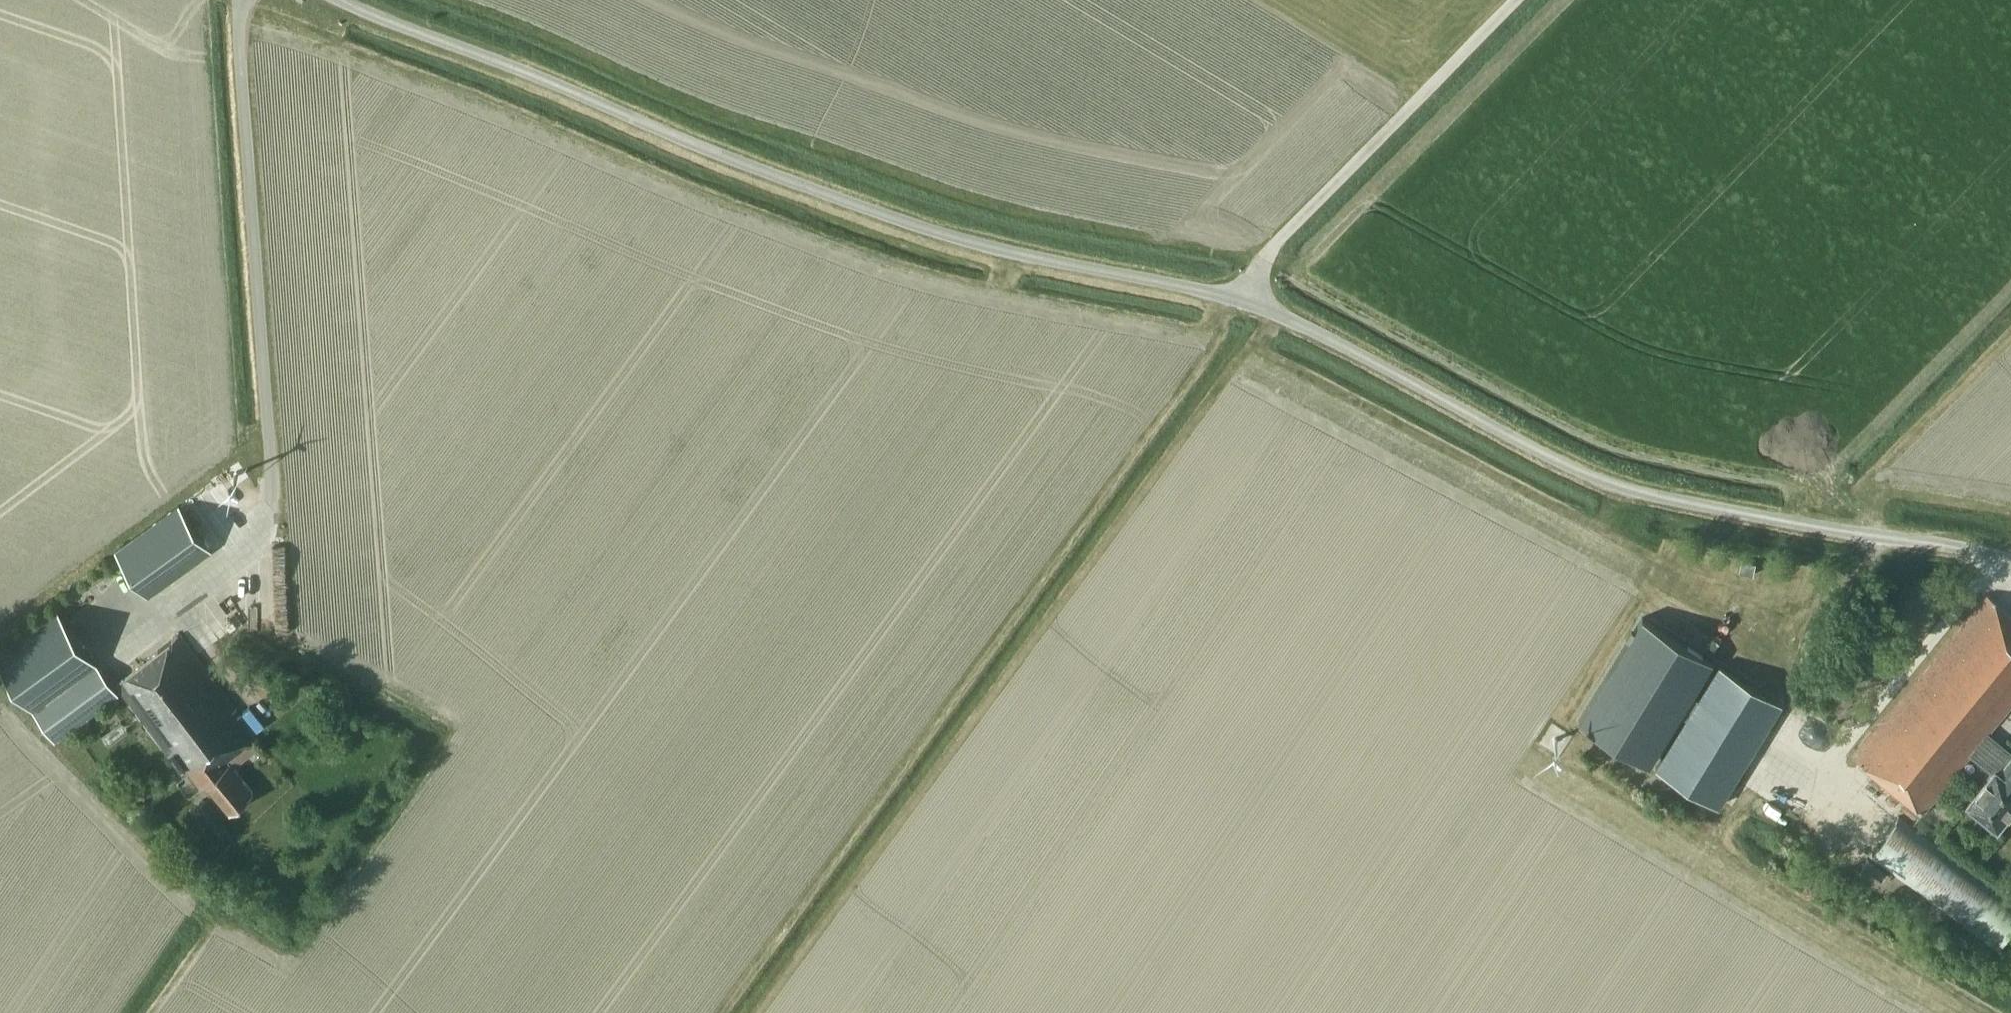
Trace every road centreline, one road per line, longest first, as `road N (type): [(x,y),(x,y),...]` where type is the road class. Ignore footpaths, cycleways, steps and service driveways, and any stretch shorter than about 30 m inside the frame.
road 1 (unclassified): [(2010,563),(1612,488),(1253,301),(959,241),(684,142),(333,0)]

